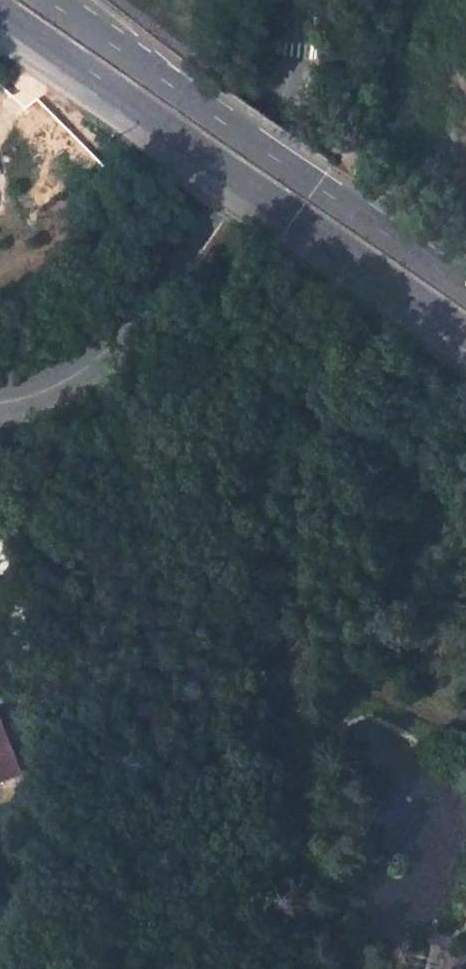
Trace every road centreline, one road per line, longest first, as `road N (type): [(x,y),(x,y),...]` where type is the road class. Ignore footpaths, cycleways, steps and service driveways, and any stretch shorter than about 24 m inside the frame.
road 1 (unclassified): [(295,0),(282,96),(152,294),(84,371),(0,403)]
road 2 (primary): [(42,42),(465,333)]
road 3 (primary): [(465,288),(93,30)]

